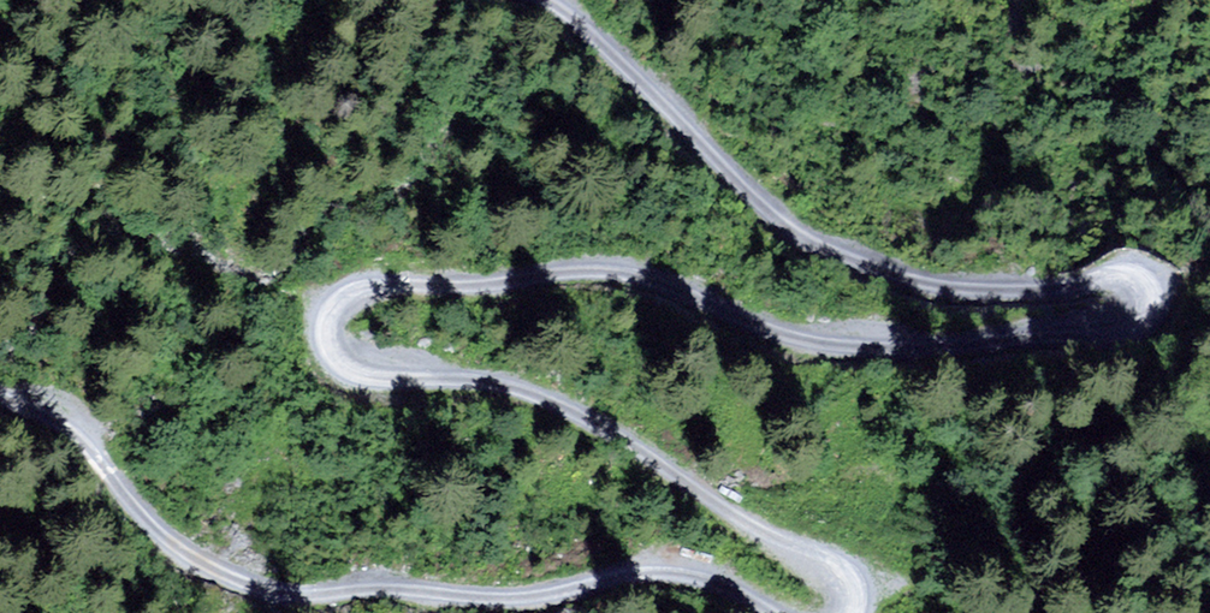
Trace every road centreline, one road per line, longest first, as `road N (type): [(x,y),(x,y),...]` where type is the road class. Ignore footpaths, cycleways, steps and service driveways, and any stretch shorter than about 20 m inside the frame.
road 1 (track): [(551,0),(763,209),(820,249),(964,287),(1125,276),(1144,287),(1136,318),(1115,326),(966,343),(805,337),(733,316),(677,285),(598,269),(371,288),(346,296),(329,317),(328,342),(360,372),(457,375),(521,391),(620,437),(708,501),(813,559),(841,582),(845,612)]
road 2 (track): [(766,612),(713,581),(658,568),(513,594),(324,593),(269,583),(179,551),(72,442),(0,394)]

